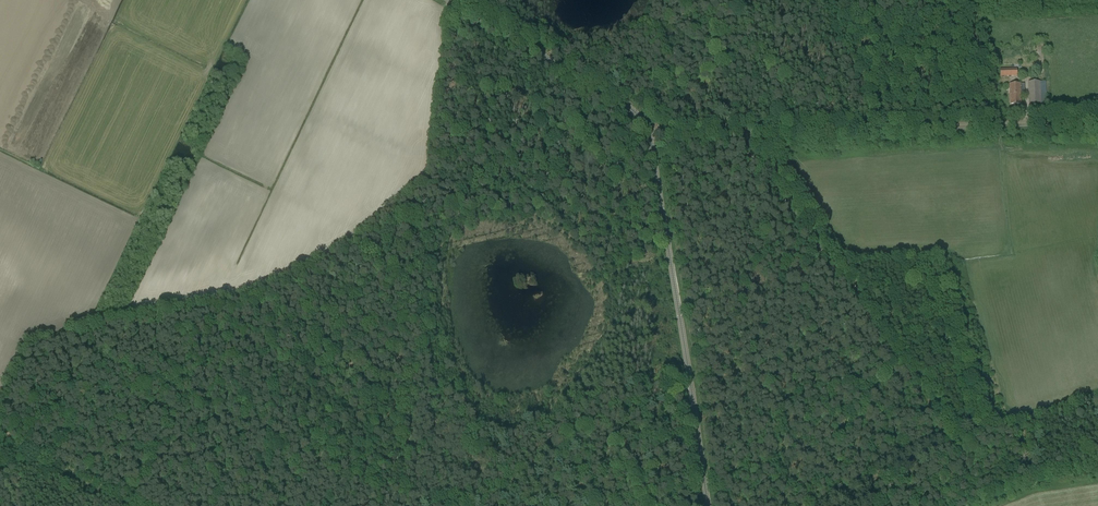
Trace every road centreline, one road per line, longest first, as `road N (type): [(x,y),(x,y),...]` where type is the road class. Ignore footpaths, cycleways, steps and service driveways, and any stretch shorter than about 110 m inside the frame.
road 1 (unclassified): [(649,132),(1097,120)]
road 2 (tertiary): [(708,505),(649,132)]
road 3 (tertiary): [(649,132),(623,104),(450,0)]

